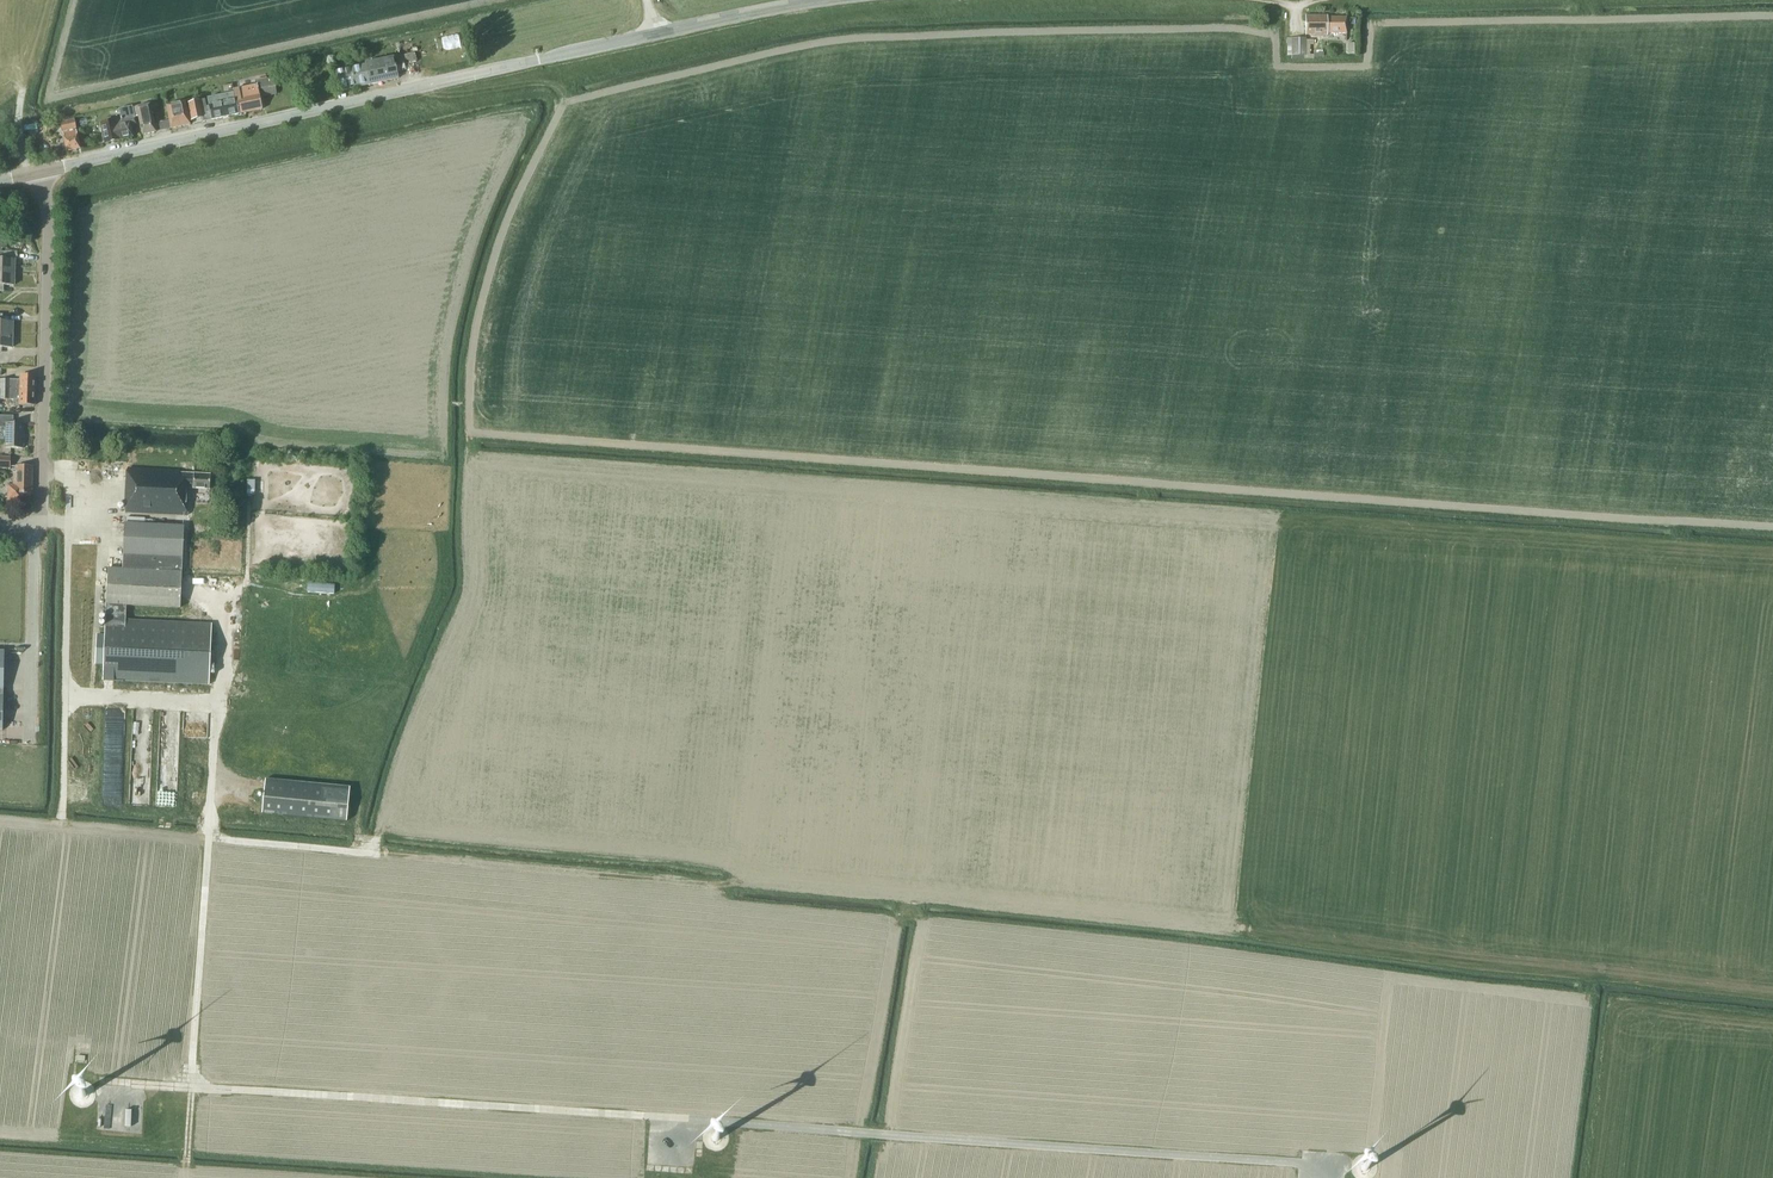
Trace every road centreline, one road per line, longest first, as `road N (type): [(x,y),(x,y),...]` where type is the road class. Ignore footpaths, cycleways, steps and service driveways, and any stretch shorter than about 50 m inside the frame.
road 1 (tertiary): [(41,171),(654,35)]
road 2 (track): [(215,704),(186,1177)]
road 3 (unclassified): [(38,527),(49,258),(41,171)]
road 4 (unclassified): [(30,740),(38,527)]
road 5 (tertiary): [(828,0),(654,35)]

